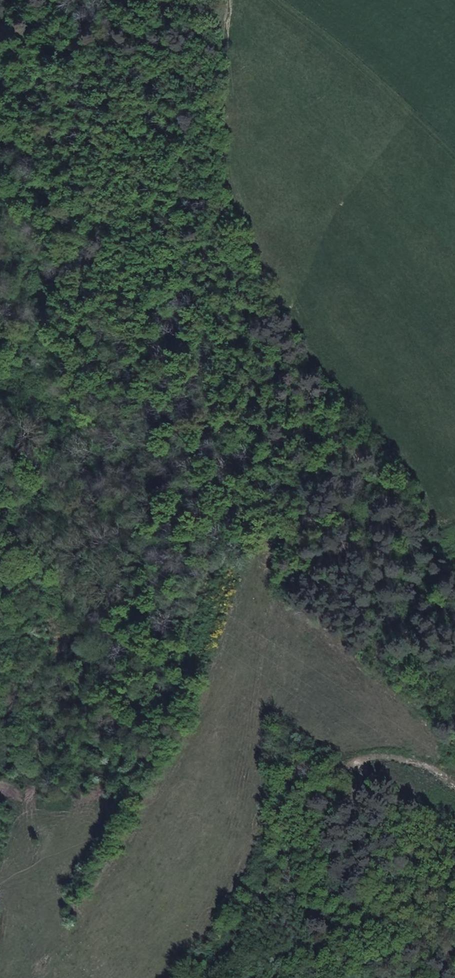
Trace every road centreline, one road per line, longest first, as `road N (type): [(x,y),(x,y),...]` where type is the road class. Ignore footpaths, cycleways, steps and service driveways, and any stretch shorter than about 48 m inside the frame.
road 1 (track): [(454,792),(383,752),(357,754),(329,776),(208,977)]

